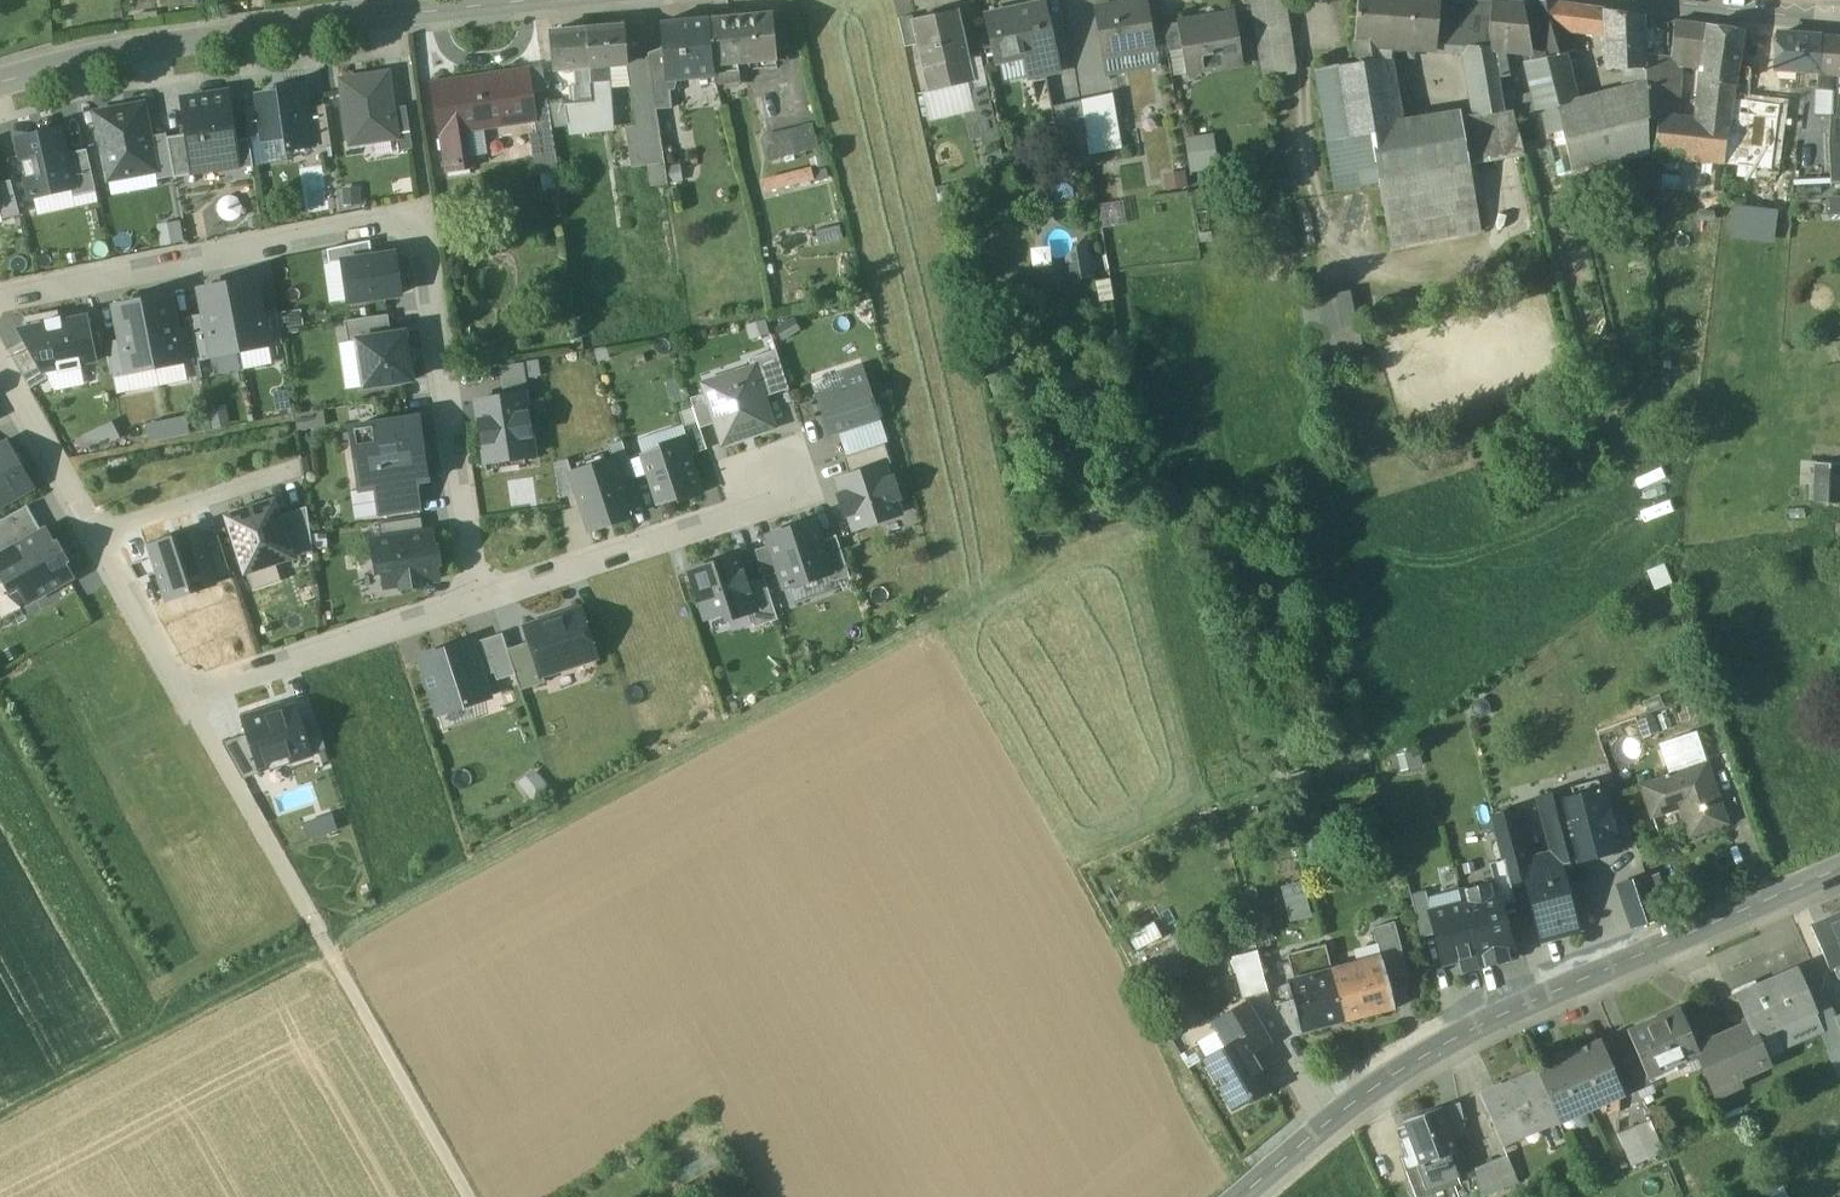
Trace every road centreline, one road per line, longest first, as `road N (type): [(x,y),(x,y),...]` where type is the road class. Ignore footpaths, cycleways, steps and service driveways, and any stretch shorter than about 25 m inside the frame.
road 1 (residential): [(480,598),(419,214),(0,301)]
road 2 (secondary): [(1839,873),(1480,1030),(1367,1102),(1252,1196)]
road 3 (track): [(0,1118),(328,945),(555,845)]
road 4 (track): [(193,694),(471,1196)]
road 5 (secondary): [(515,0),(142,50),(0,83)]
road 6 (residential): [(100,527),(193,694),(480,598)]
road 7 (residential): [(480,598),(761,510)]
road 8 (residential): [(307,465),(100,527)]
road 9 (residential): [(0,357),(100,527)]
road 10 (secondary): [(1839,17),(1646,0)]
road 11 (residential): [(761,510),(817,492),(801,441),(745,459)]

